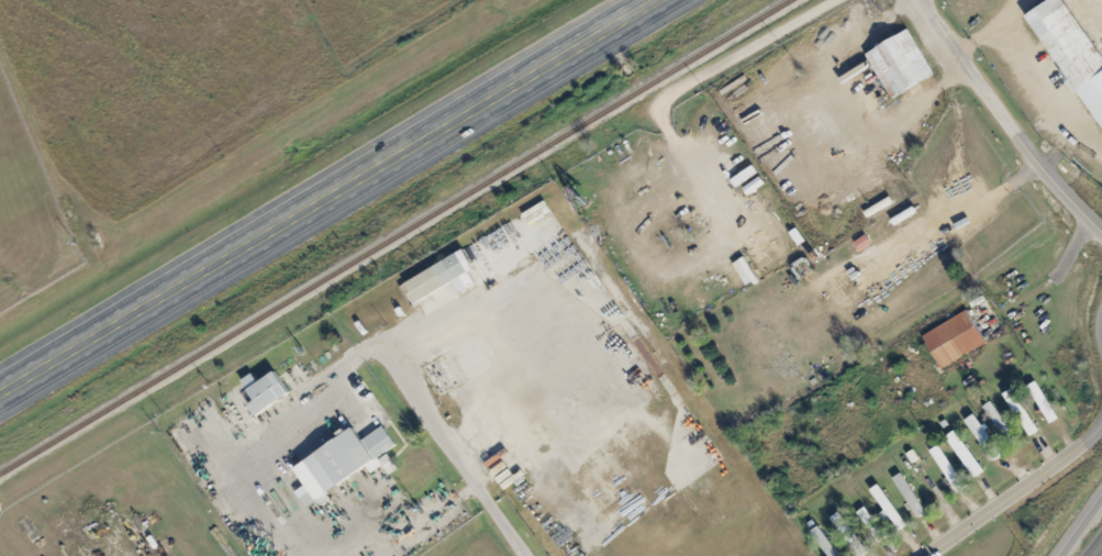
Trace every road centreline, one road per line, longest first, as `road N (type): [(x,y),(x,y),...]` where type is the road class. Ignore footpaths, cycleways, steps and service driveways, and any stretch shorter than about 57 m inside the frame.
road 1 (trunk): [(0,396),(658,0)]
road 2 (tertiary): [(1101,229),(1020,140),(918,0)]
road 3 (residential): [(529,555),(380,342)]
road 4 (residential): [(927,555),(1101,424)]

